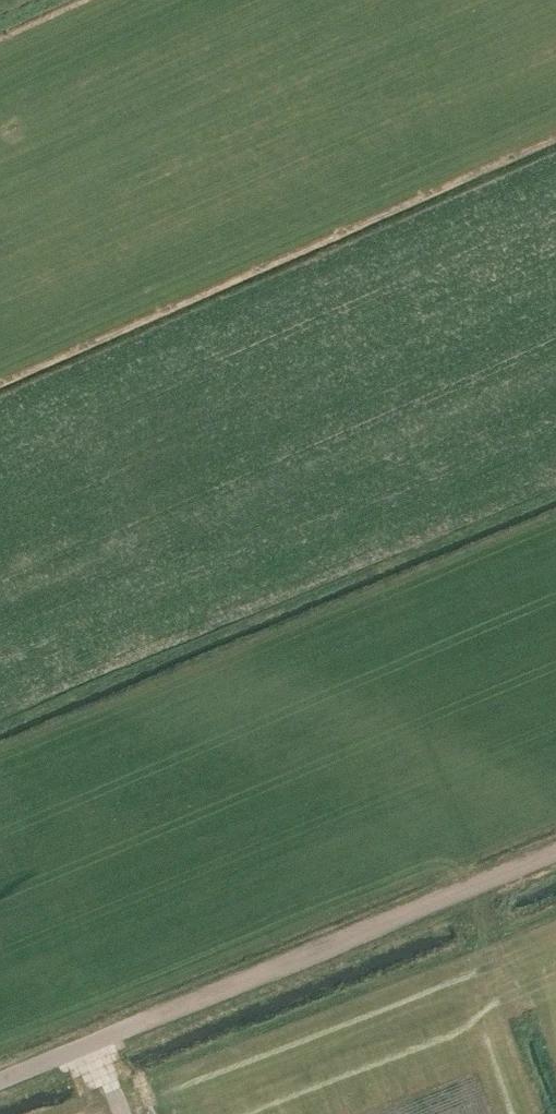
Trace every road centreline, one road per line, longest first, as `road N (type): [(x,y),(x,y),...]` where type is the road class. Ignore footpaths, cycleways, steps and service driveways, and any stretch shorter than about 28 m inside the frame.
road 1 (unclassified): [(0,1082),(555,854)]

